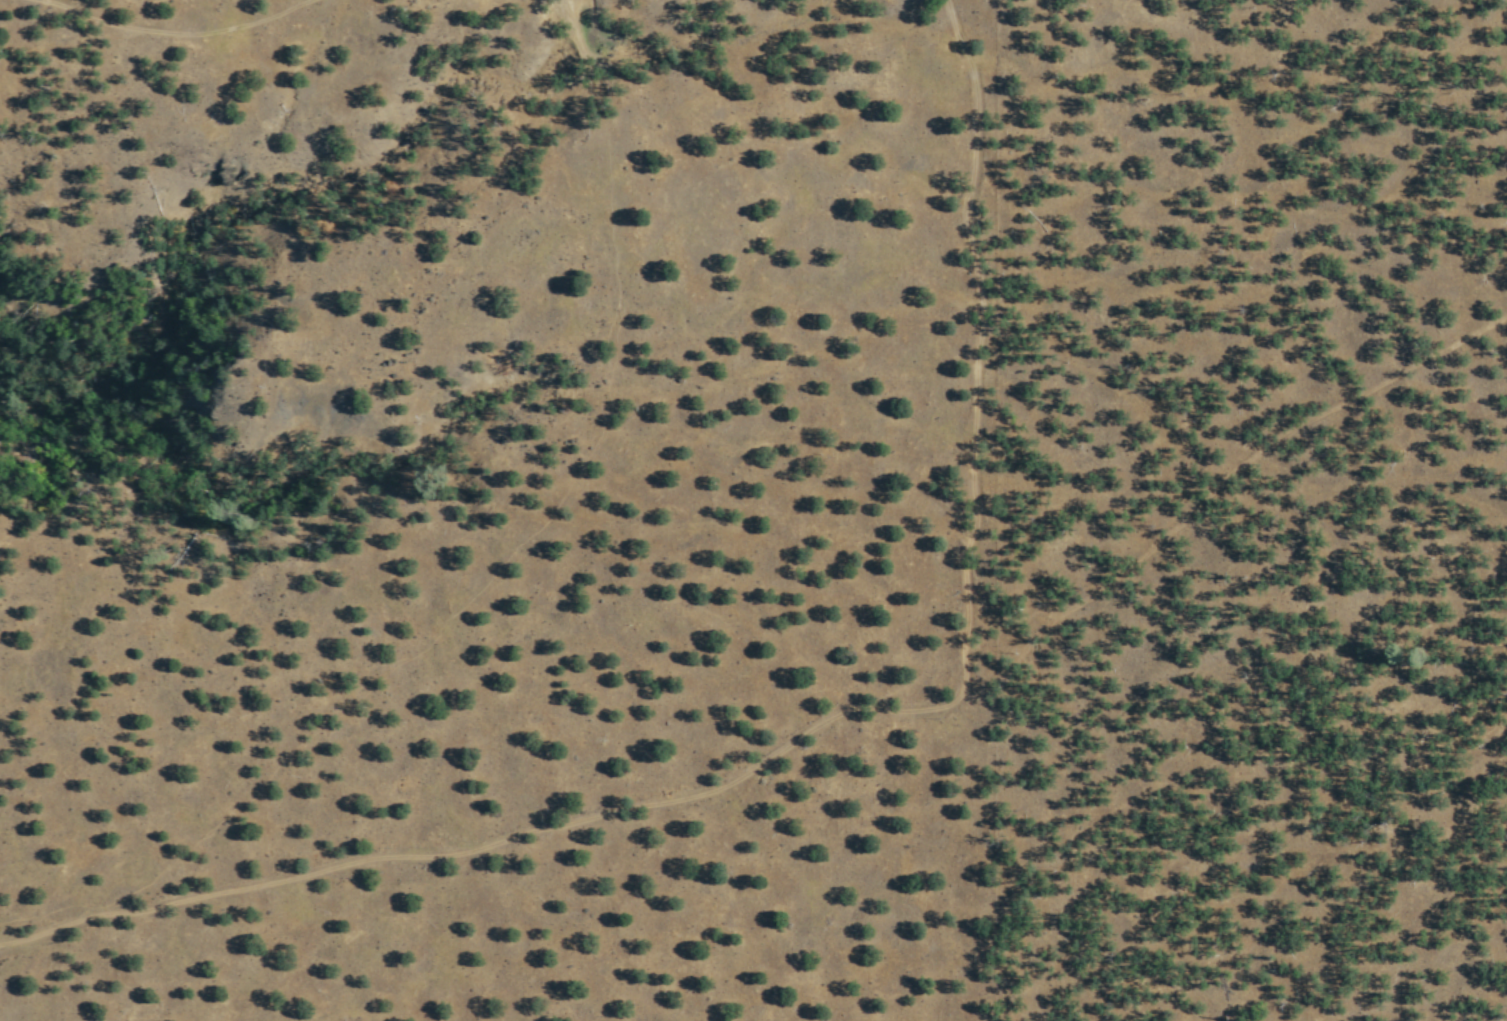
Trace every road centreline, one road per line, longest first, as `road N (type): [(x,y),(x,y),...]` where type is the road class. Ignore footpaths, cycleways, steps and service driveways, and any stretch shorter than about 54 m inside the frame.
road 1 (track): [(0,942),(353,860),(466,850),(696,793),(840,711),(943,703),(959,688),(961,656)]
road 2 (track): [(961,656),(979,330),(964,215),(974,95),(943,0)]
road 3 (track): [(961,656),(1088,596),(1270,443),(1506,312)]
road 4 (track): [(304,0),(263,17),(183,32),(93,18),(50,0)]

